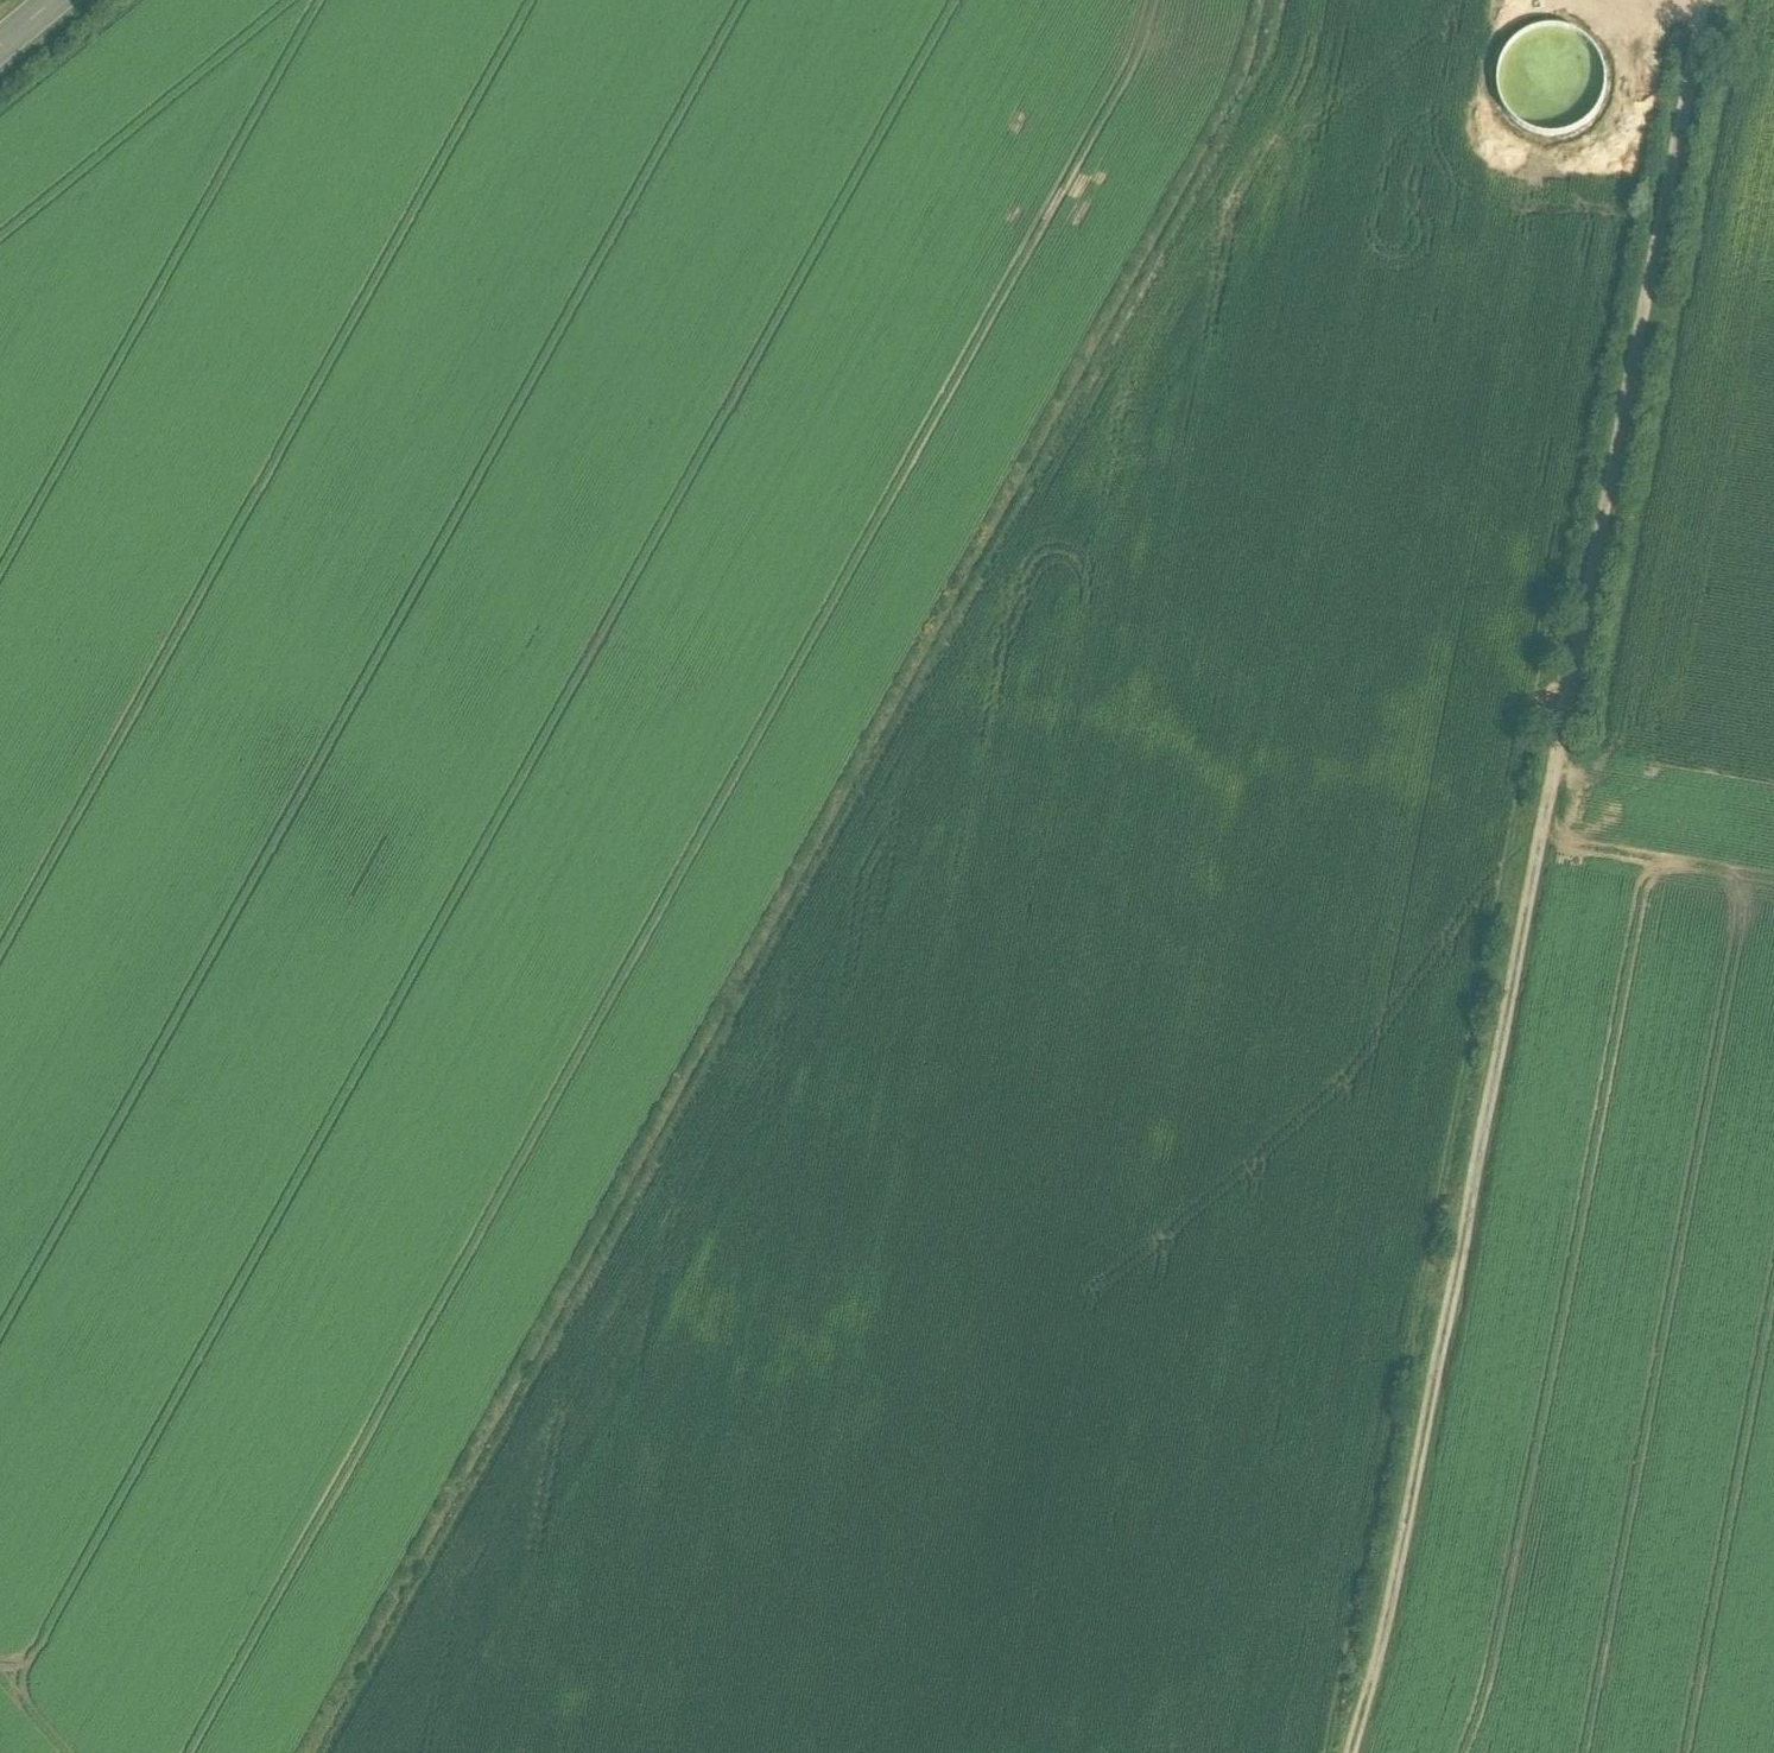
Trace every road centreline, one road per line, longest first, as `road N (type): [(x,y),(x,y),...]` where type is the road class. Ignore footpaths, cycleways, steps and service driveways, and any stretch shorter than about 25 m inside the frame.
road 1 (track): [(1715,0),(1385,1687)]

